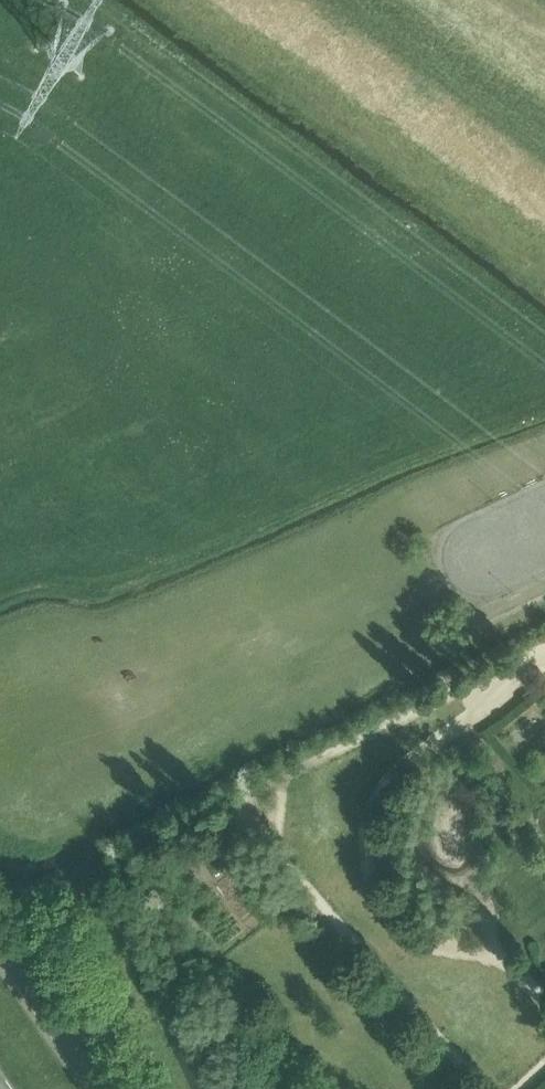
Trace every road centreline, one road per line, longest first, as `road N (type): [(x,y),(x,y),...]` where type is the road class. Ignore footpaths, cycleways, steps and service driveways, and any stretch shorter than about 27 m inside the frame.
road 1 (unclassified): [(104,1088),(0,932)]

